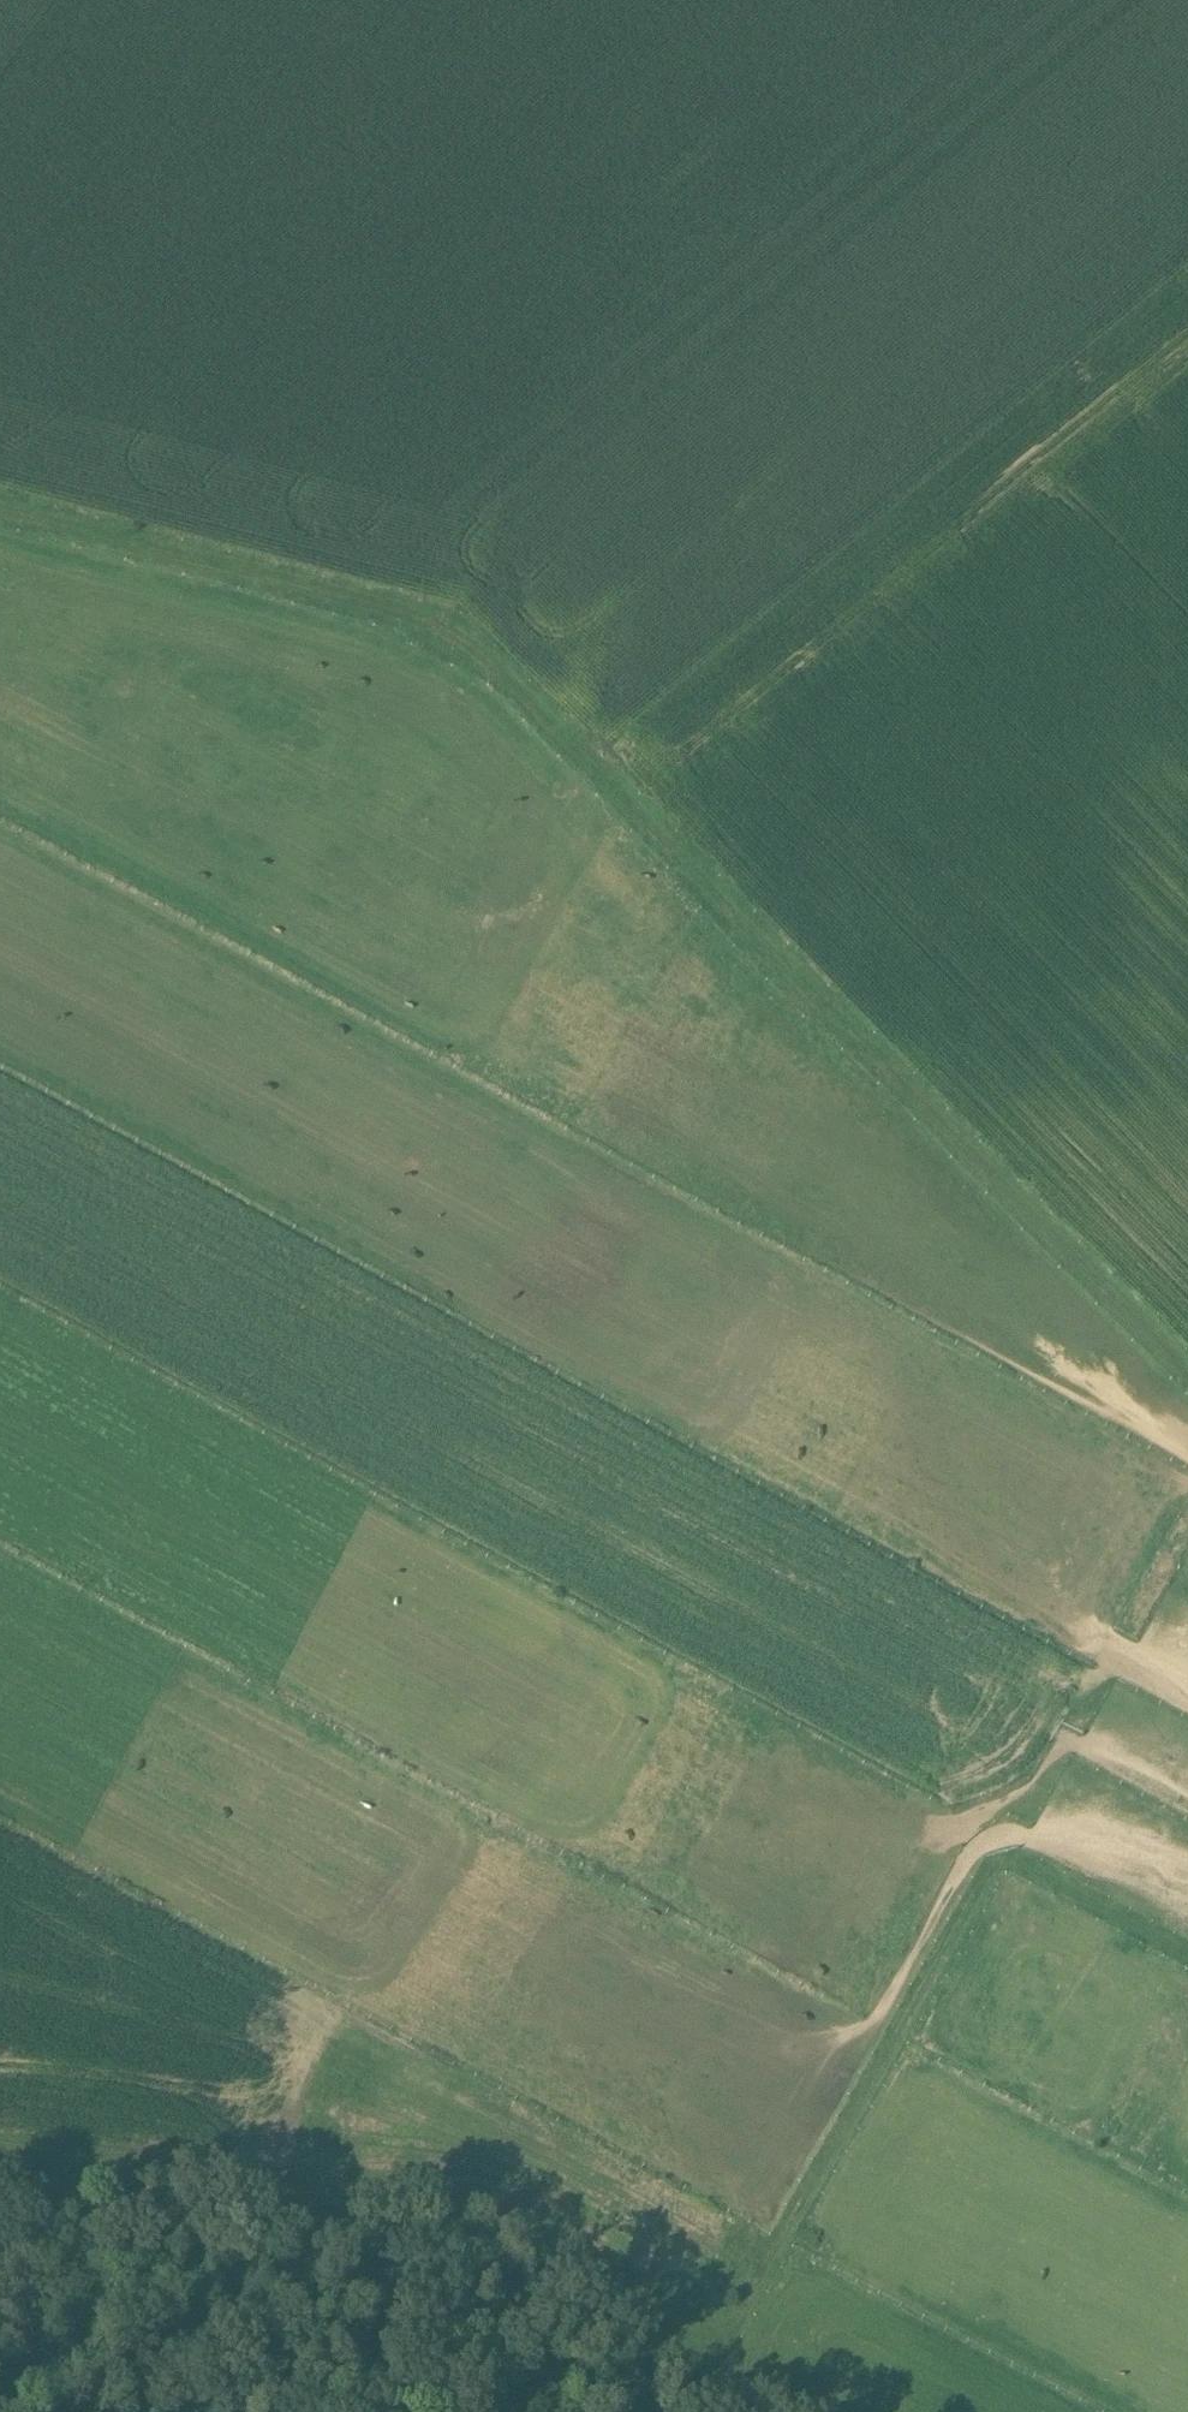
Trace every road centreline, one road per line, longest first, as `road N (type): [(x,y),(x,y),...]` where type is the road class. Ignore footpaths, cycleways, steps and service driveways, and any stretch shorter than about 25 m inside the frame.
road 1 (track): [(1187,1372),(513,687),(384,610),(0,507)]
road 2 (track): [(1187,1953),(1023,1864),(1007,1861),(985,1875),(747,2304),(724,2315),(701,2315),(645,2290),(499,2212),(368,2185),(161,2177),(0,2156)]

